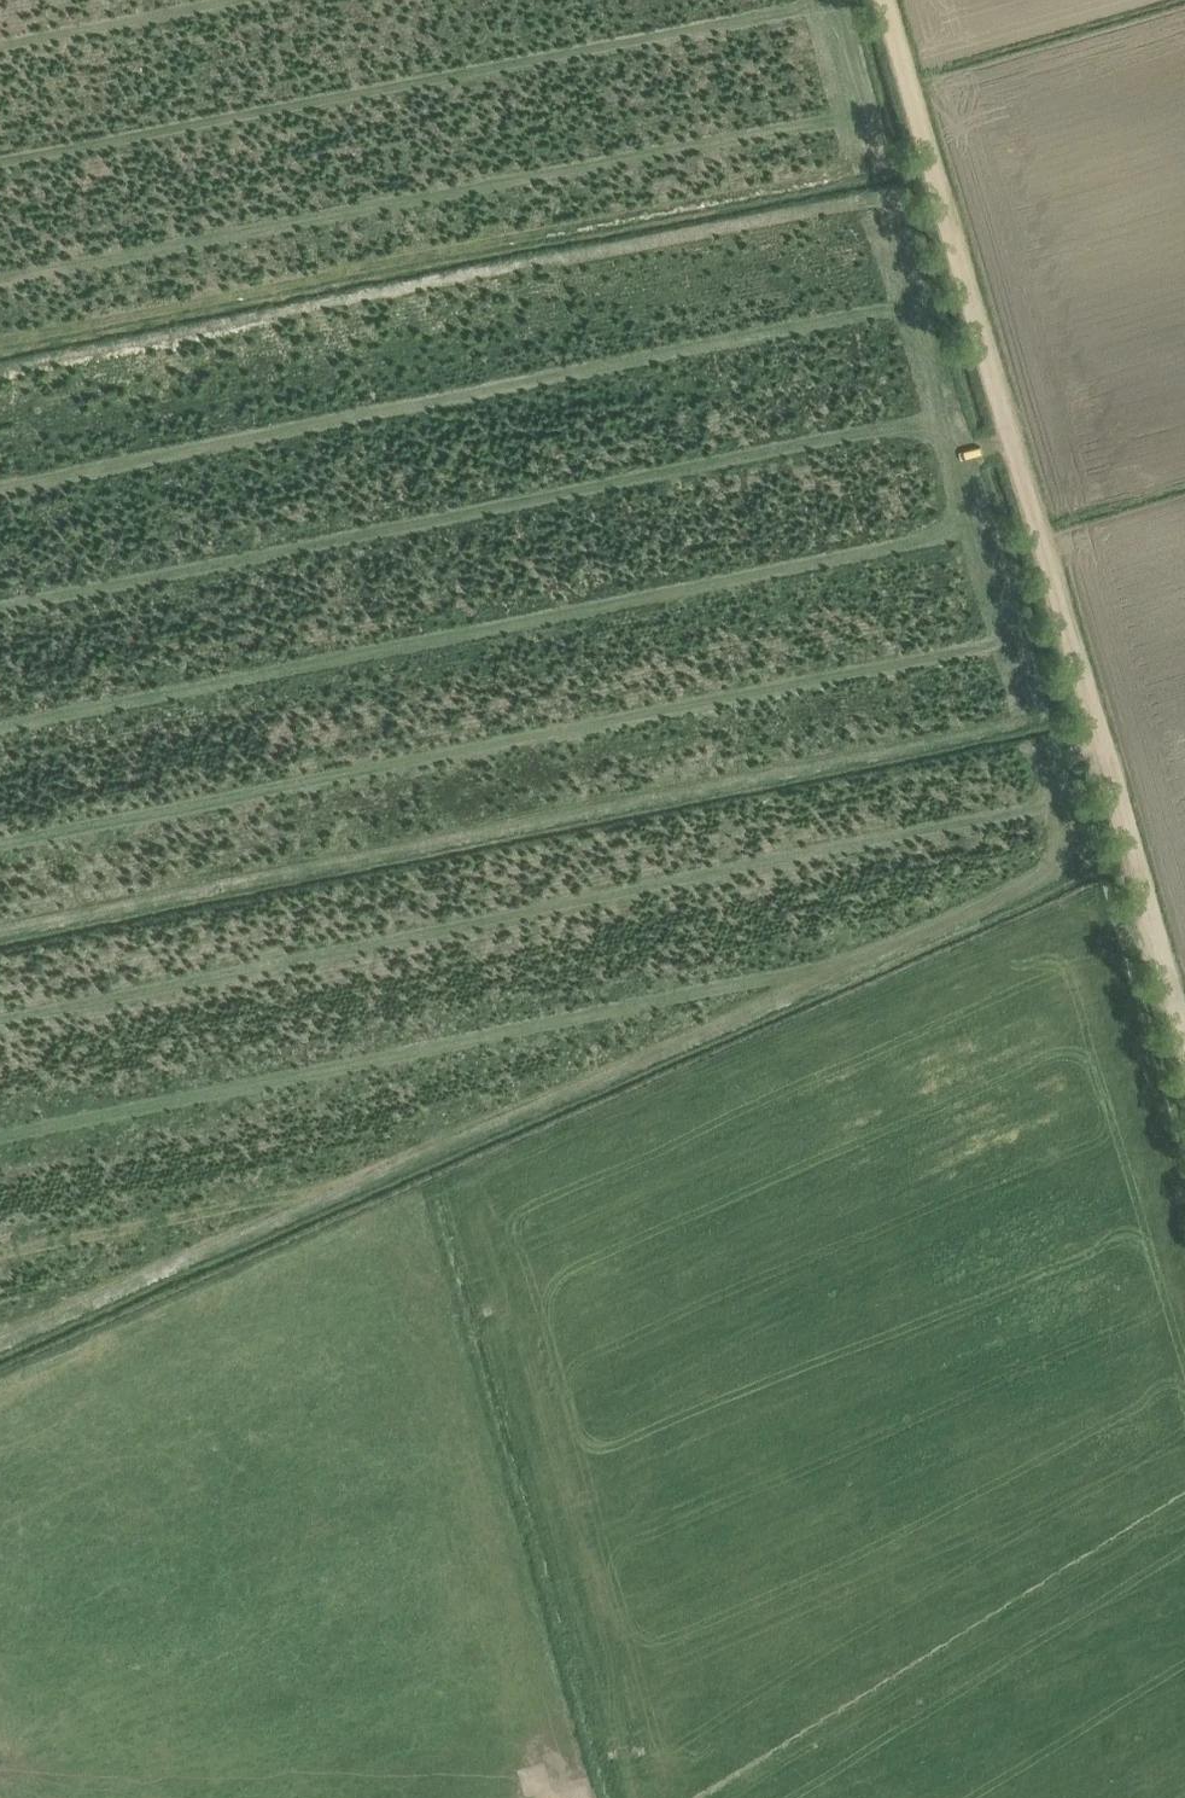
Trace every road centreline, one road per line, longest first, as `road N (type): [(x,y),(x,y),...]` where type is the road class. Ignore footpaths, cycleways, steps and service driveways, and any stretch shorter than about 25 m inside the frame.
road 1 (track): [(1098,737),(1039,755),(1065,867),(0,1334)]
road 2 (track): [(1184,1037),(886,0)]

